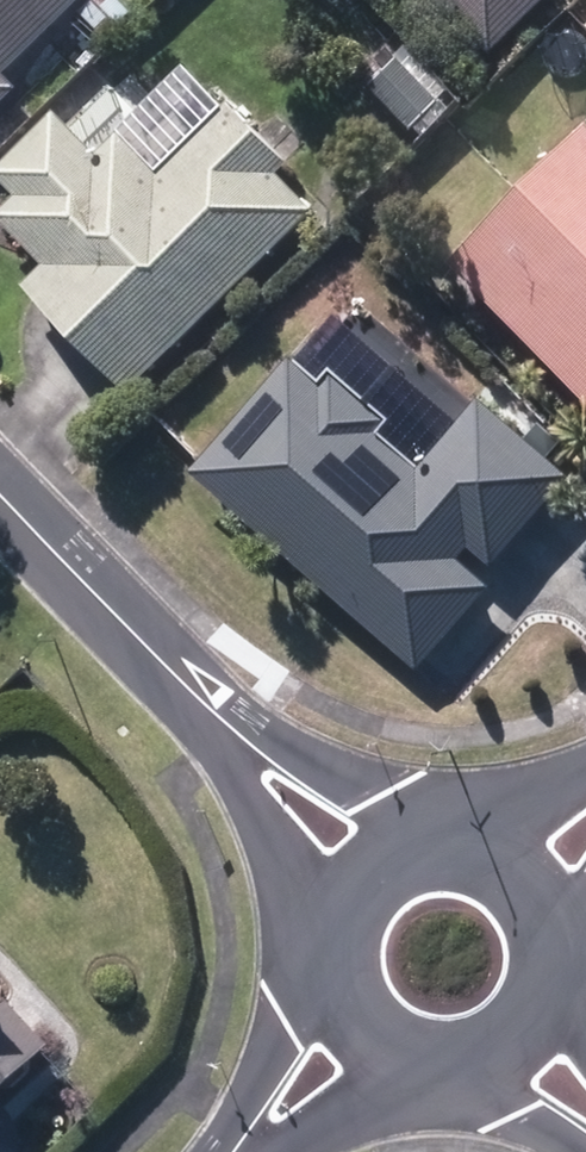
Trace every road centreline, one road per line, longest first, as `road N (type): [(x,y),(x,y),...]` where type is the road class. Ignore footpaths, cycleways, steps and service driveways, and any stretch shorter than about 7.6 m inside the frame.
road 1 (residential): [(375,875),(0,495)]
road 2 (residential): [(527,1035),(472,1066),(439,1069),(379,1046),(357,1023)]
road 3 (residential): [(357,1023),(238,1151)]
road 4 (residential): [(375,875),(438,849),(505,865),(532,887)]
road 5 (residential): [(357,1023),(336,962),(354,900),(375,875)]
road 6 (residential): [(532,887),(549,914),(556,978),(527,1035)]

